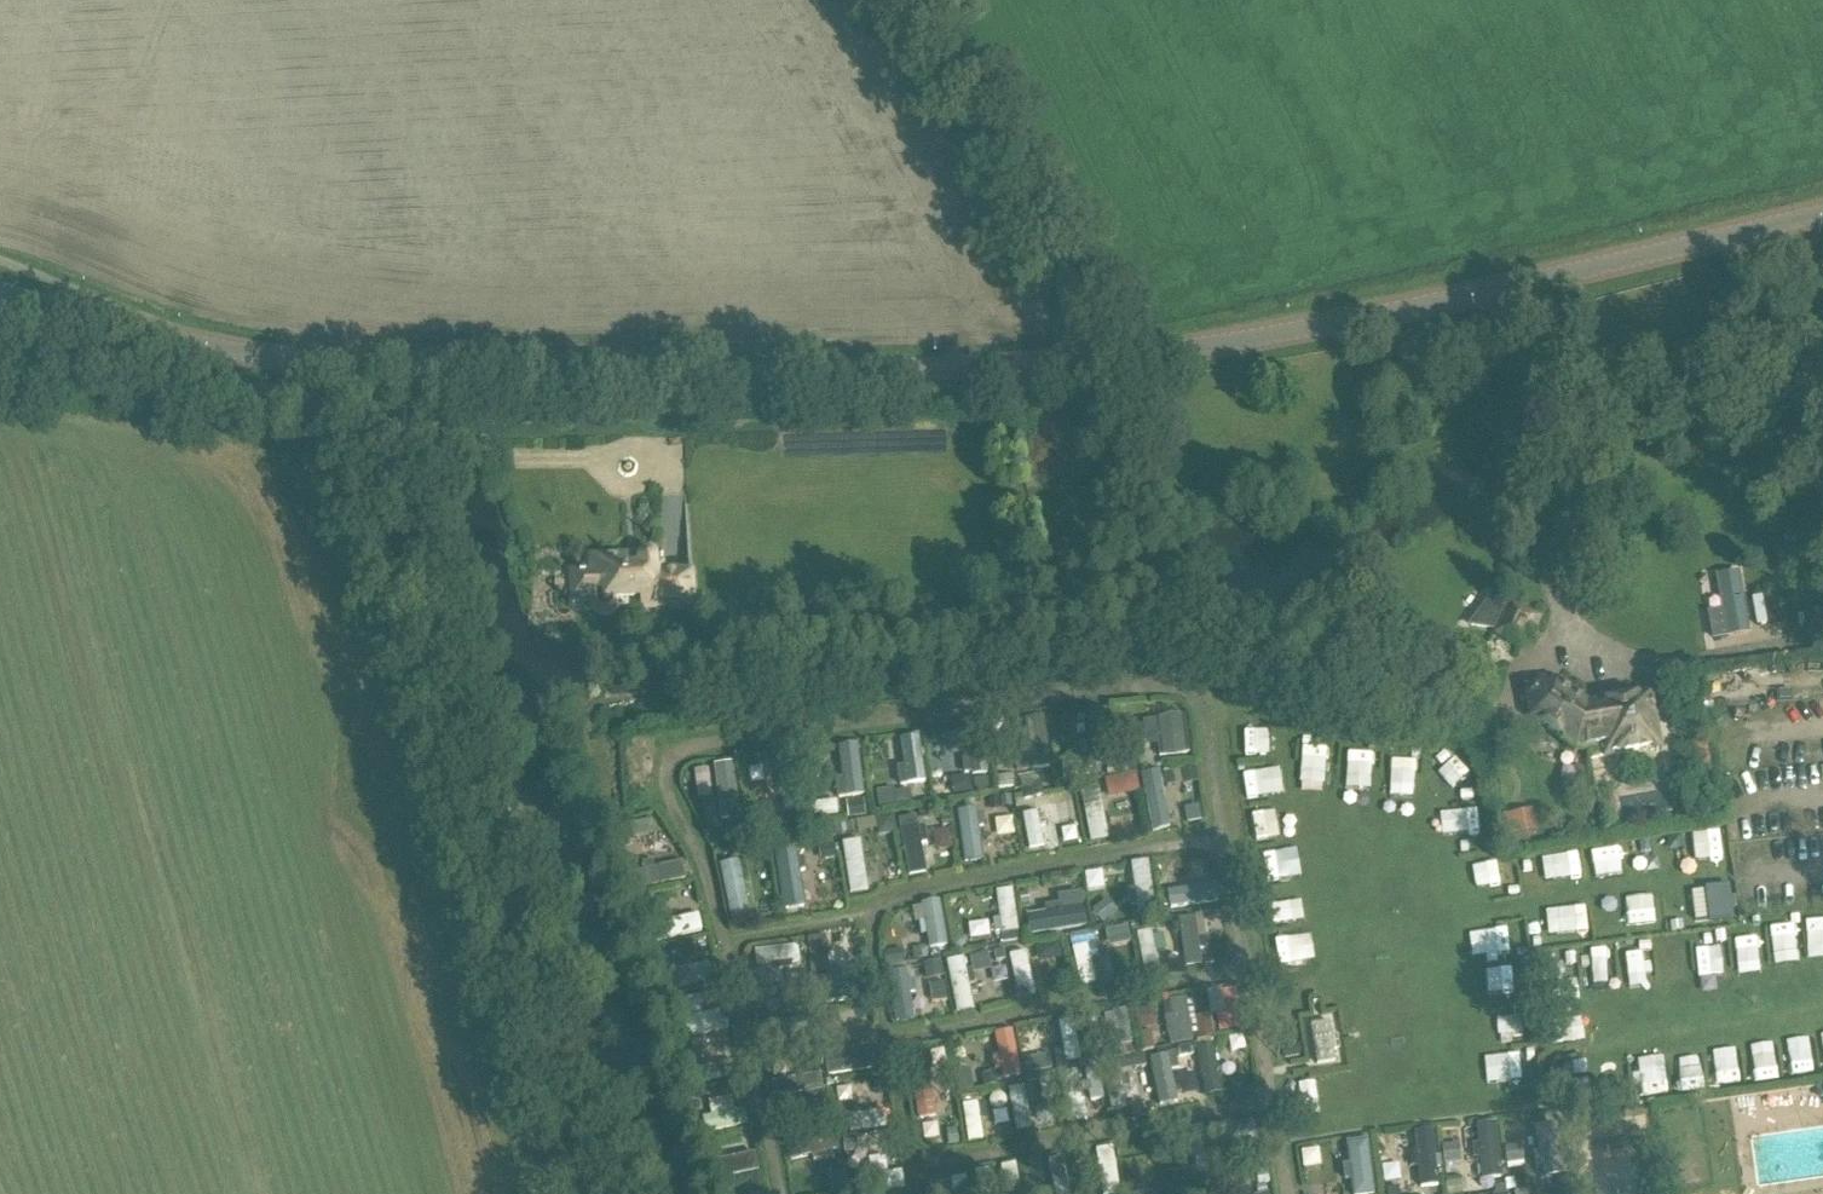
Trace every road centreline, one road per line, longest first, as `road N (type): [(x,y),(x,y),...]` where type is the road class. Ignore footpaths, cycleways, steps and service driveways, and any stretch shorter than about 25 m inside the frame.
road 1 (tertiary): [(0,297),(339,368),(460,377),(712,378),(1105,361)]
road 2 (tertiary): [(1105,361),(1572,273),(1822,212)]
road 3 (unclassified): [(1105,361),(911,0)]

